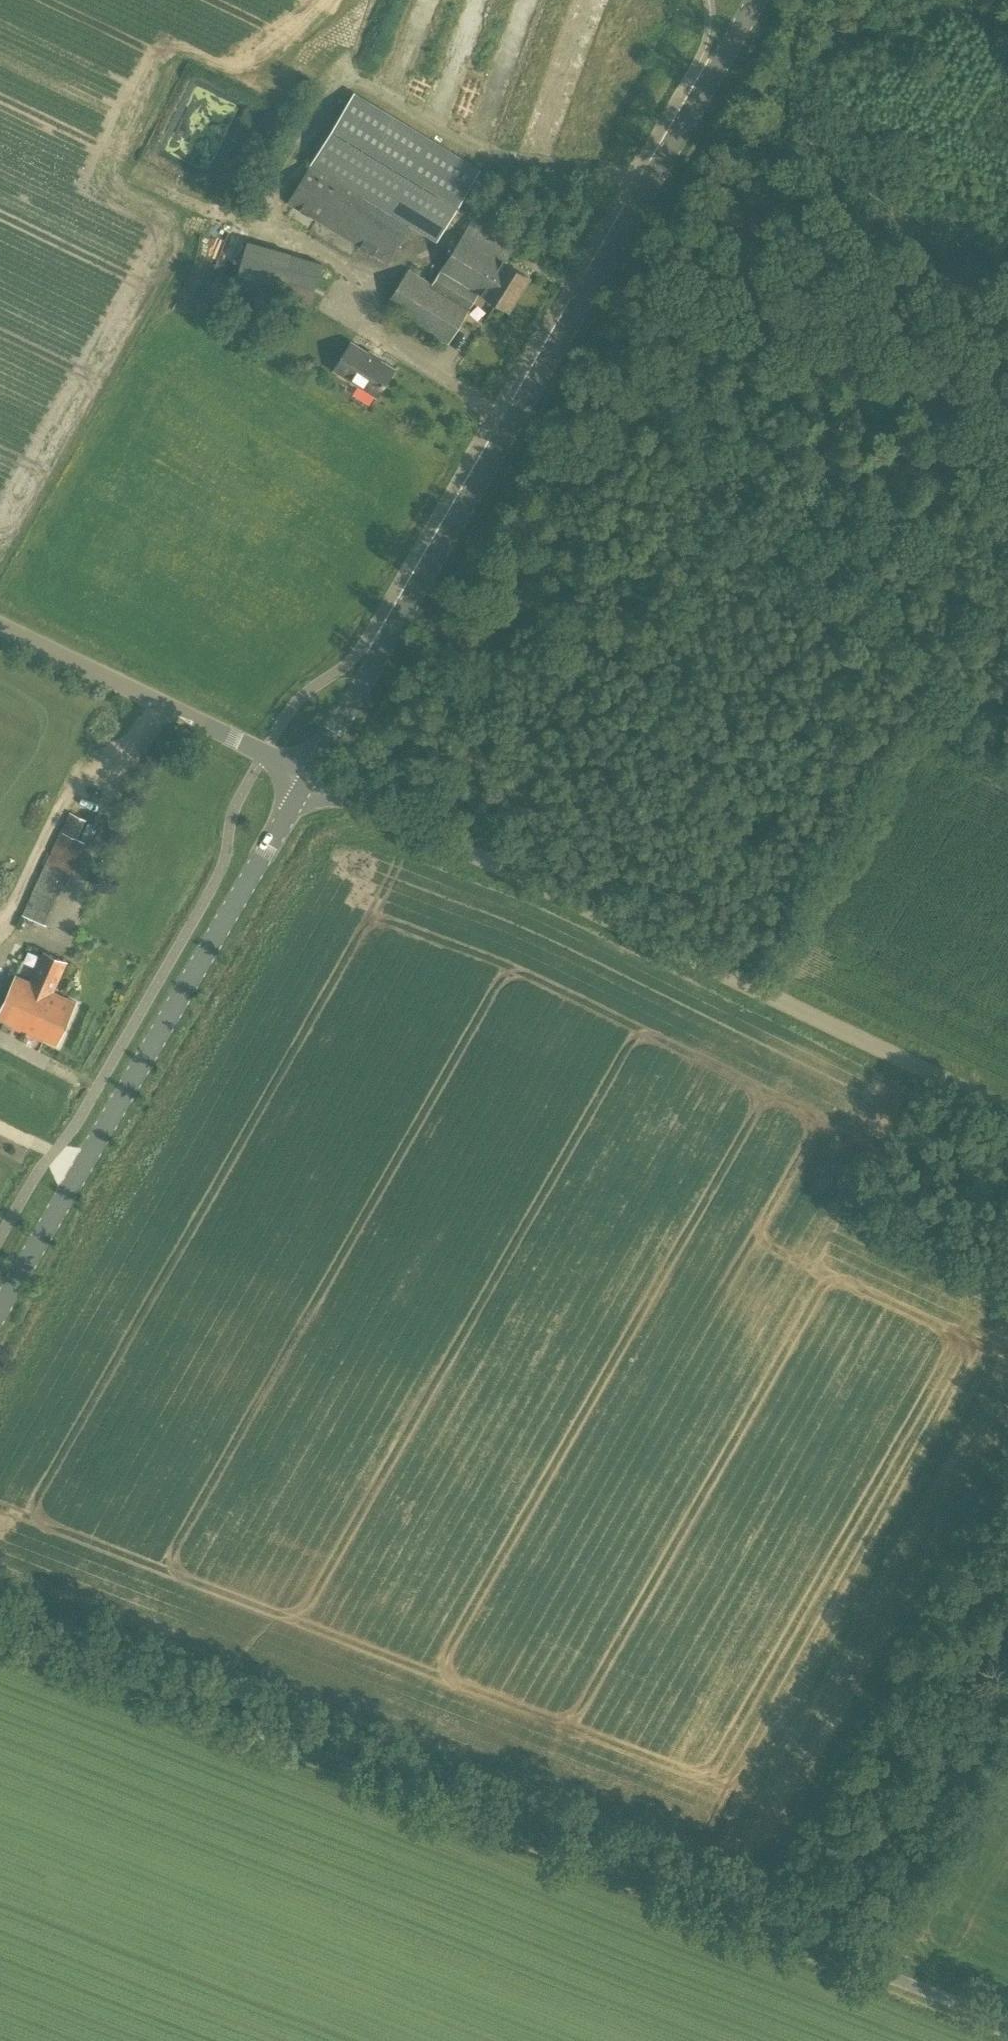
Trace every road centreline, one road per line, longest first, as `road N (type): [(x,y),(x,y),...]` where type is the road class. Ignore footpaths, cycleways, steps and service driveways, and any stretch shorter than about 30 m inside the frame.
road 1 (track): [(1007,2023),(0,1631)]
road 2 (secondary): [(310,776),(756,0)]
road 3 (tertiary): [(1007,1110),(310,776)]
road 4 (secondary): [(0,1307),(310,776)]
road 5 (unclassified): [(310,776),(0,627)]
road 6 (track): [(589,0),(535,161)]

